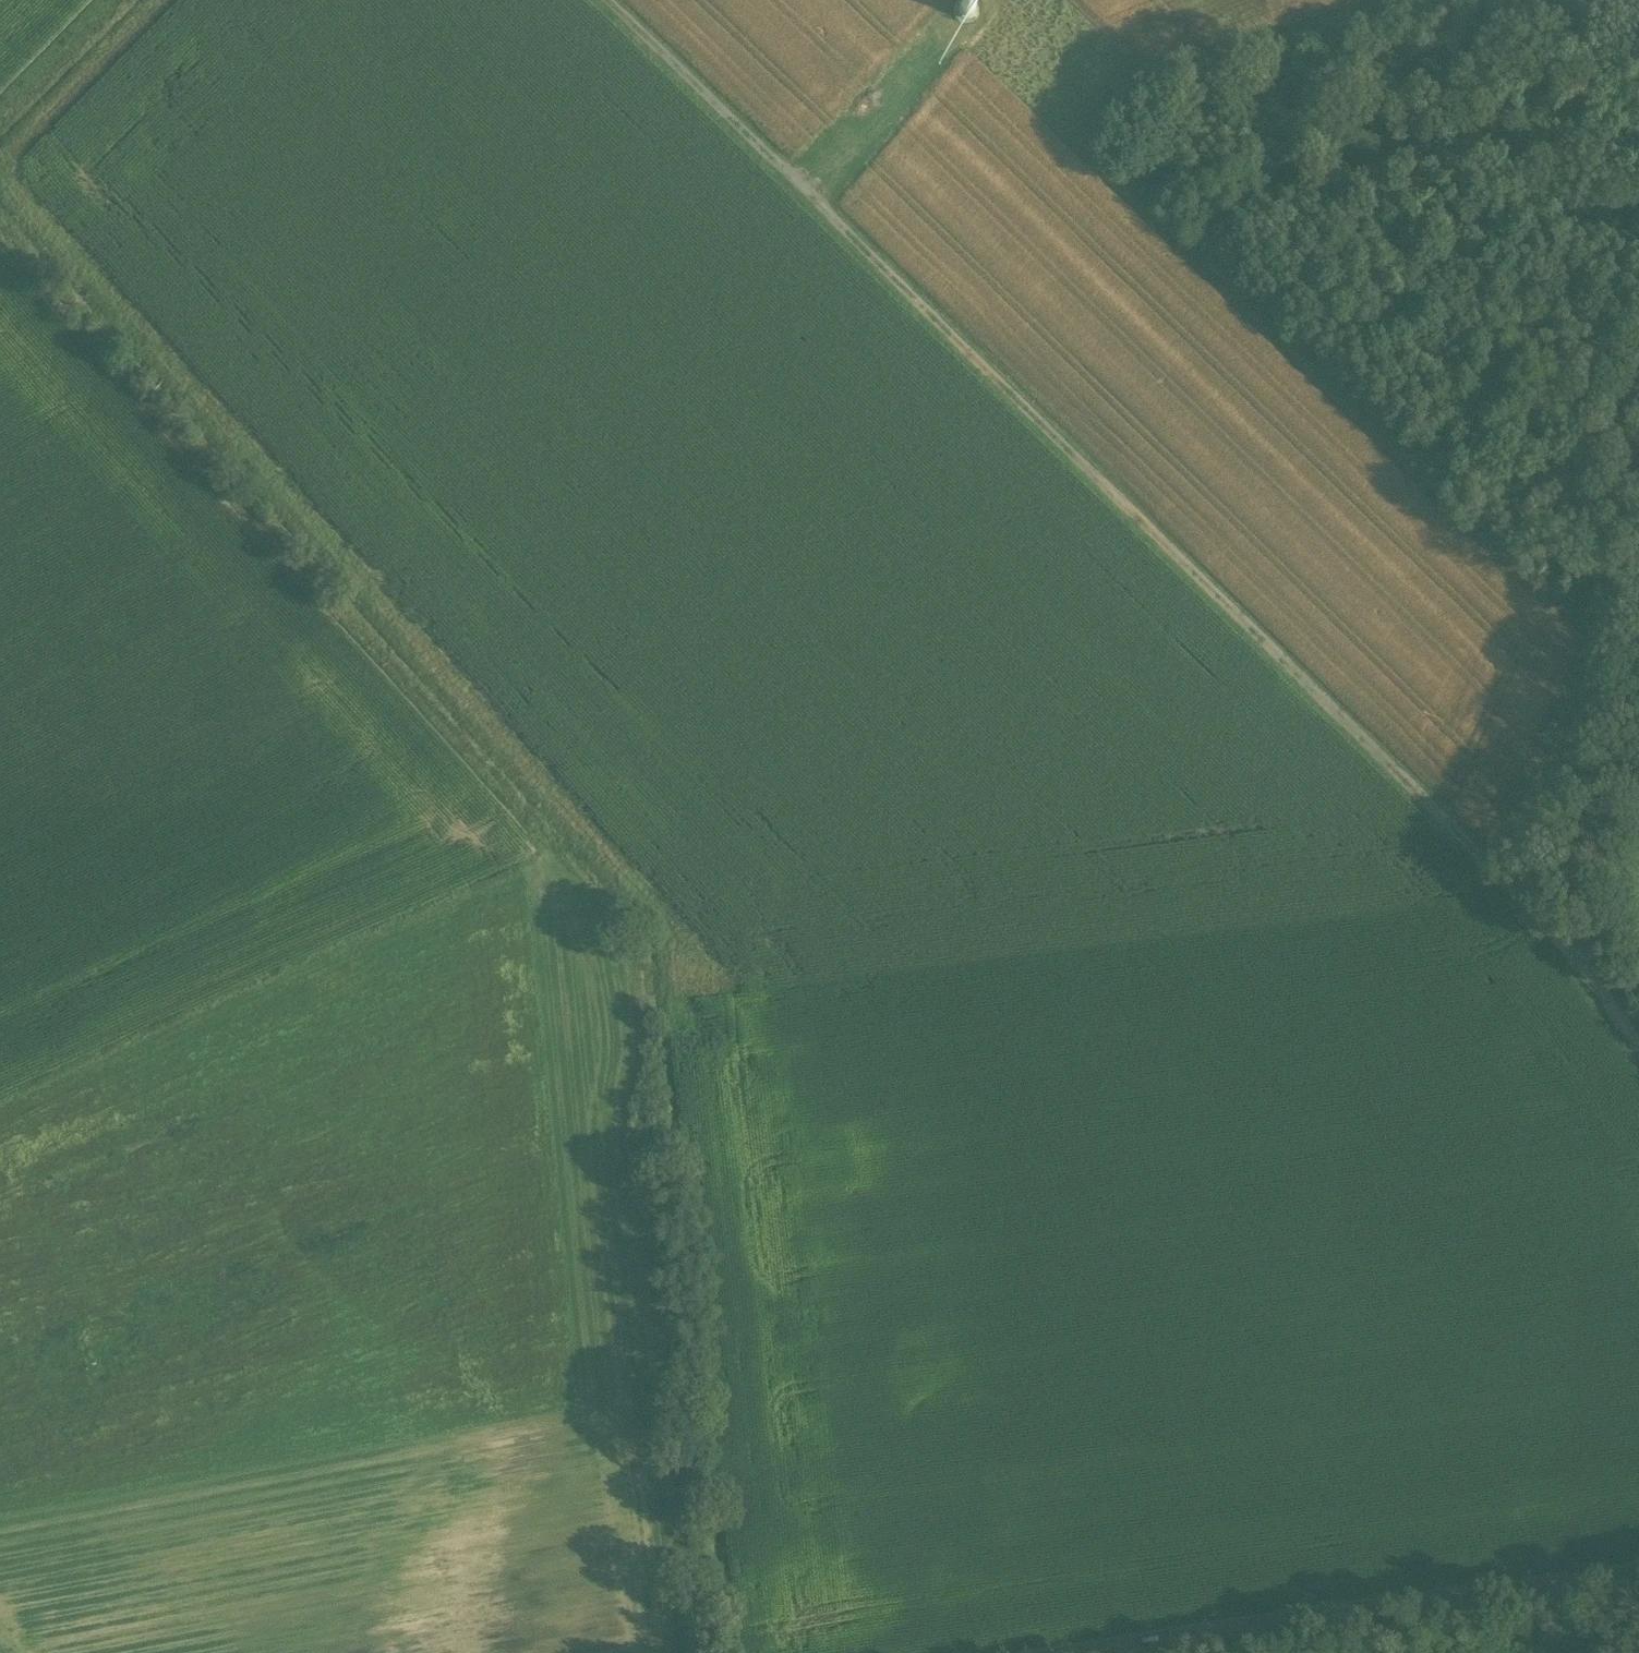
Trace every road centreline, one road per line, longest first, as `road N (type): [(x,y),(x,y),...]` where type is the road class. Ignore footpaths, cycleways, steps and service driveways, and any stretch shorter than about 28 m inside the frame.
road 1 (track): [(1638,1038),(1504,869),(603,0)]
road 2 (unclassified): [(1018,1652),(1638,1566)]

